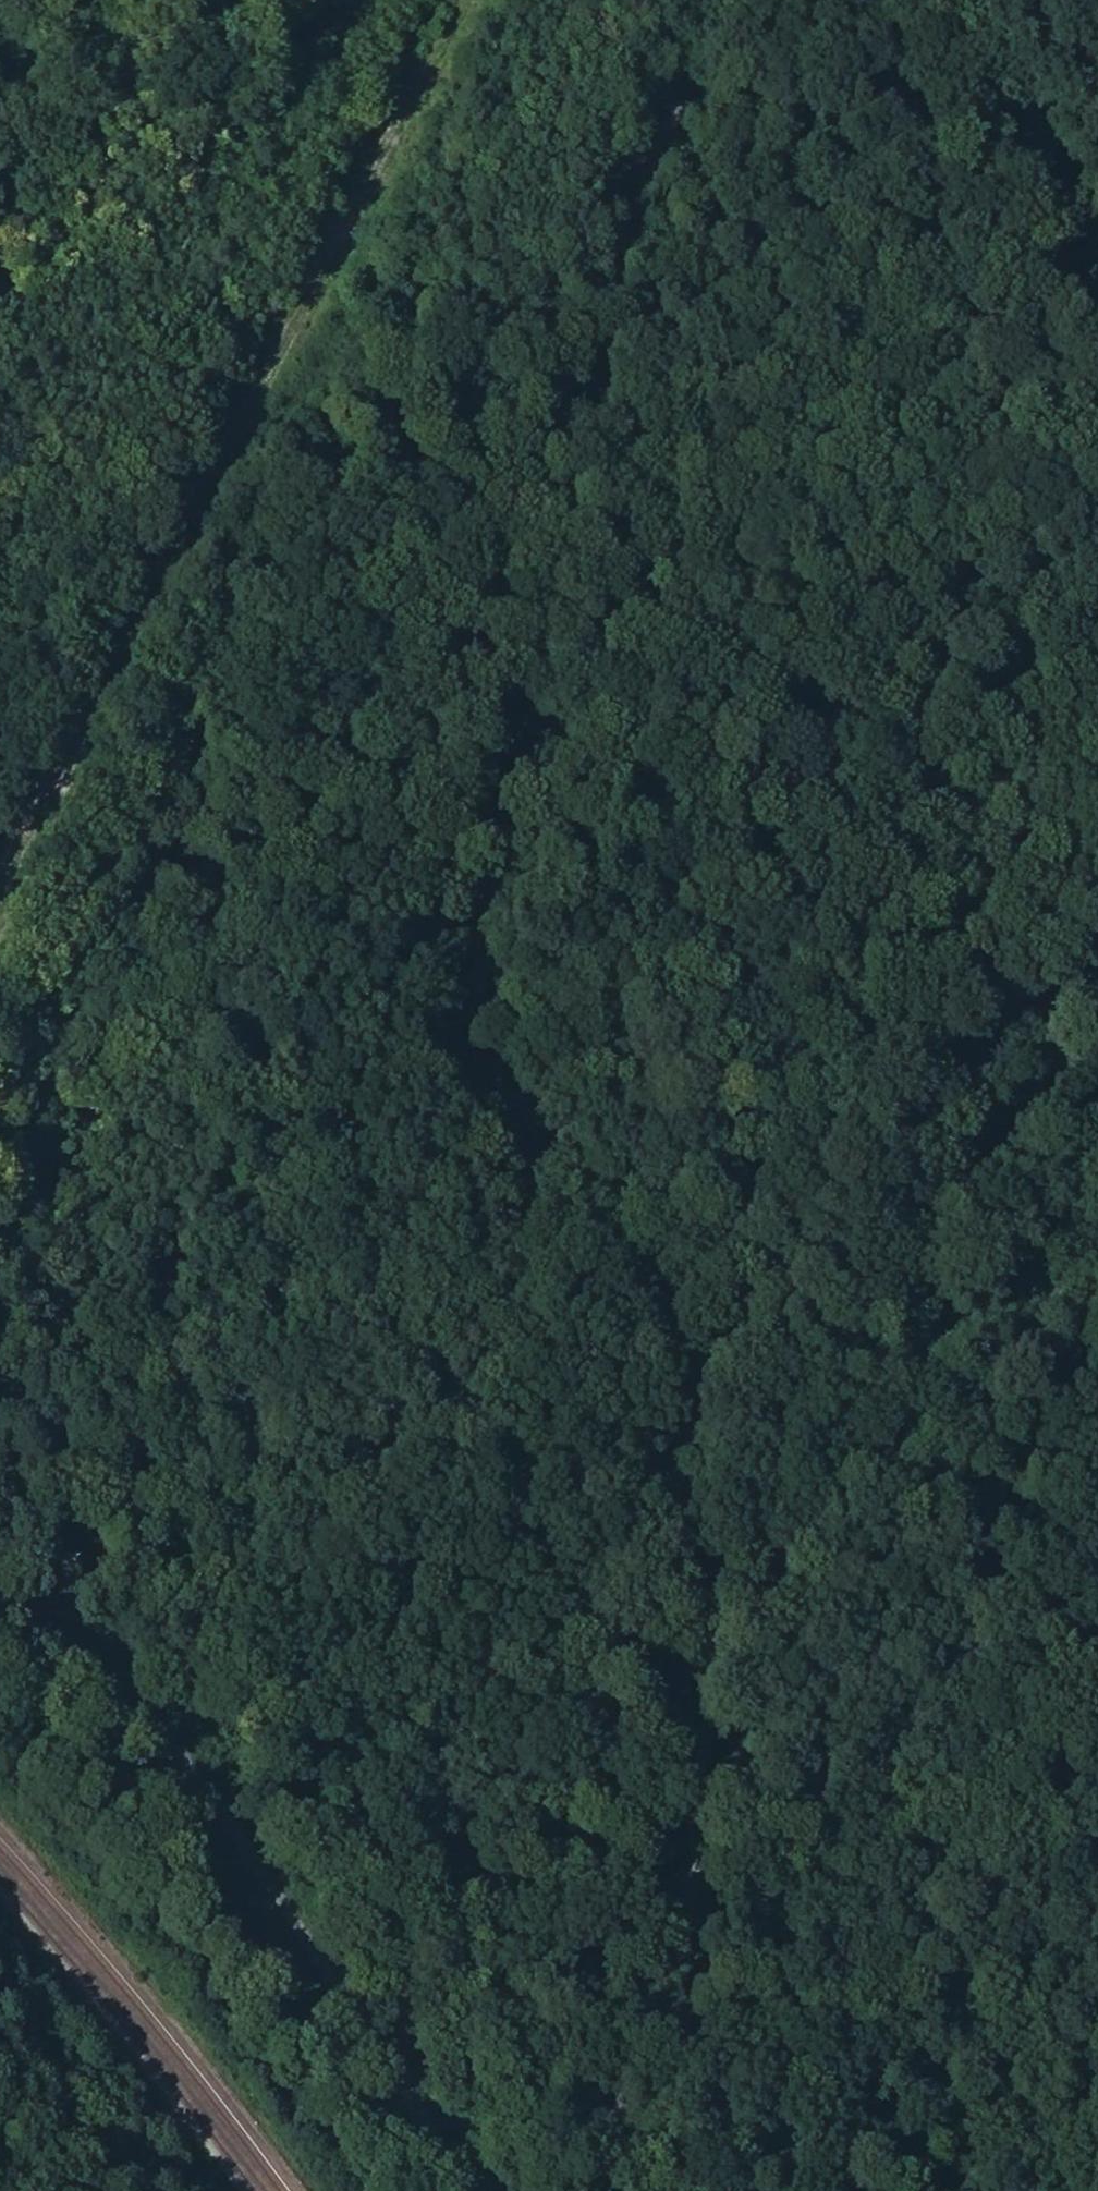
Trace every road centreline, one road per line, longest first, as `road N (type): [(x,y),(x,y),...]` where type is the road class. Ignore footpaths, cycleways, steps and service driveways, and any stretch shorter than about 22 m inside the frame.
road 1 (track): [(708,0),(710,21),(638,182),(582,351),(468,973),(474,1050),(607,1226),(647,1313),(664,1381),(696,1670),(697,1878),(680,2190)]
road 2 (unclassified): [(0,1607),(122,1696),(266,1881),(472,2190)]
road 3 (track): [(0,416),(106,331),(375,60)]

